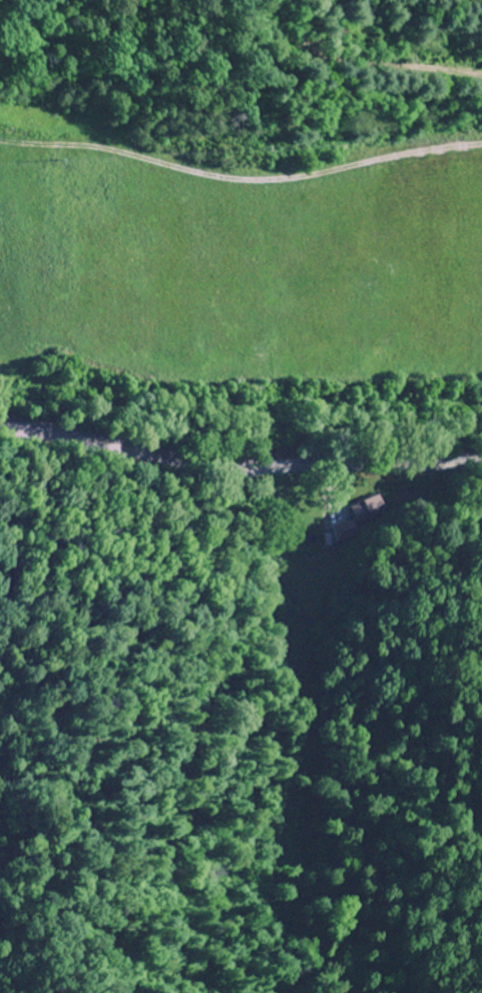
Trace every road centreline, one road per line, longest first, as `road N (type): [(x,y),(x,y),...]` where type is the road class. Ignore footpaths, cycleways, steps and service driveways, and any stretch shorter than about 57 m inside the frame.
road 1 (secondary): [(0,426),(105,436),(211,465),(481,461)]

